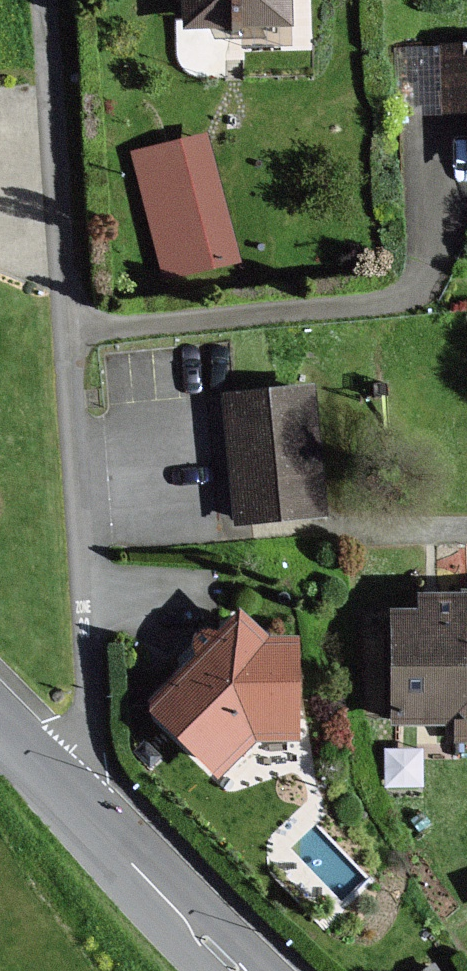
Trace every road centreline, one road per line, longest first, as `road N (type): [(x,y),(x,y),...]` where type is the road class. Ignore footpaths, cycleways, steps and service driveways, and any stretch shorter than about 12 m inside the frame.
road 1 (residential): [(53,772),(83,729),(89,673),(47,0)]
road 2 (tertiary): [(238,970),(53,772)]

